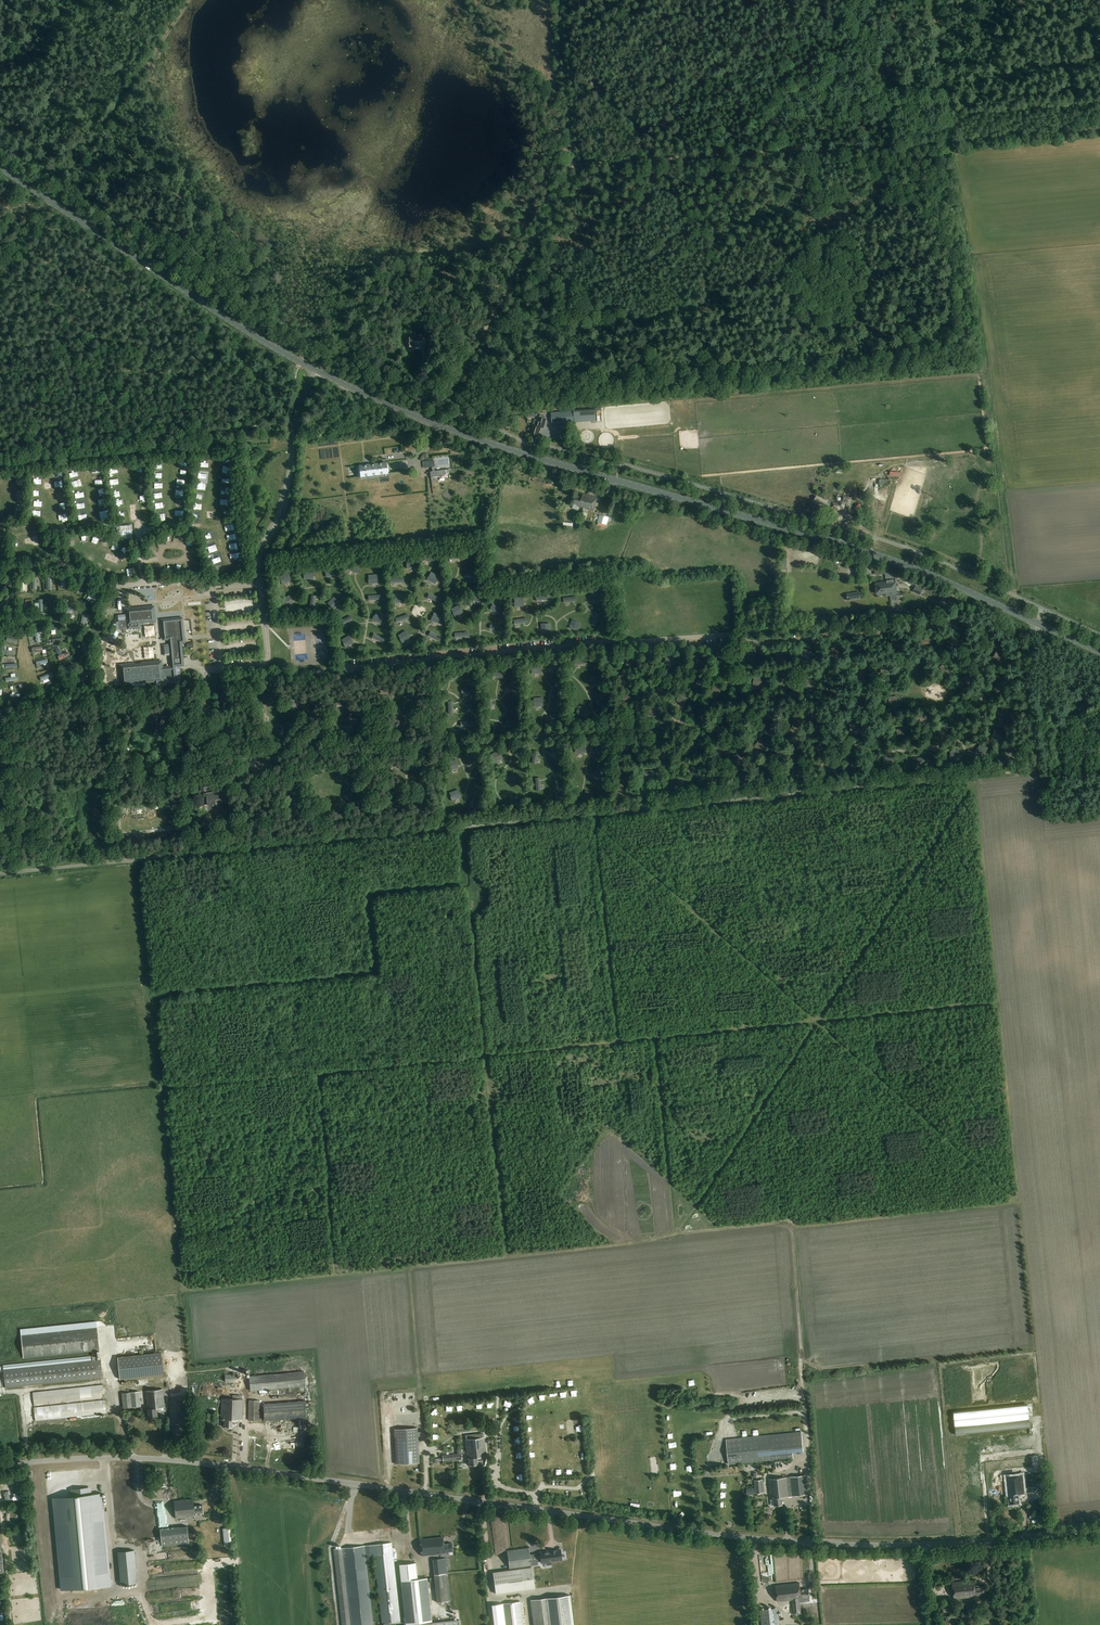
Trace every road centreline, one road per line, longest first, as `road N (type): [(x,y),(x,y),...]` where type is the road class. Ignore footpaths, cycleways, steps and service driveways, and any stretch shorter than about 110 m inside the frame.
road 1 (unclassified): [(1038,624),(1023,660),(1036,753),(1023,770),(0,873)]
road 2 (unclassified): [(0,1465),(180,1460),(806,1542),(964,1542),(1099,1529)]
road 3 (secondary): [(1038,624),(883,557),(435,424)]
road 4 (secondary): [(435,424),(265,343),(0,167)]
road 5 (track): [(680,155),(1099,129)]
road 6 (track): [(442,408),(574,161)]
road 7 (track): [(409,1268),(426,1493)]
road 8 (track): [(574,161),(560,0)]
road 9 (track): [(950,144),(930,0)]

